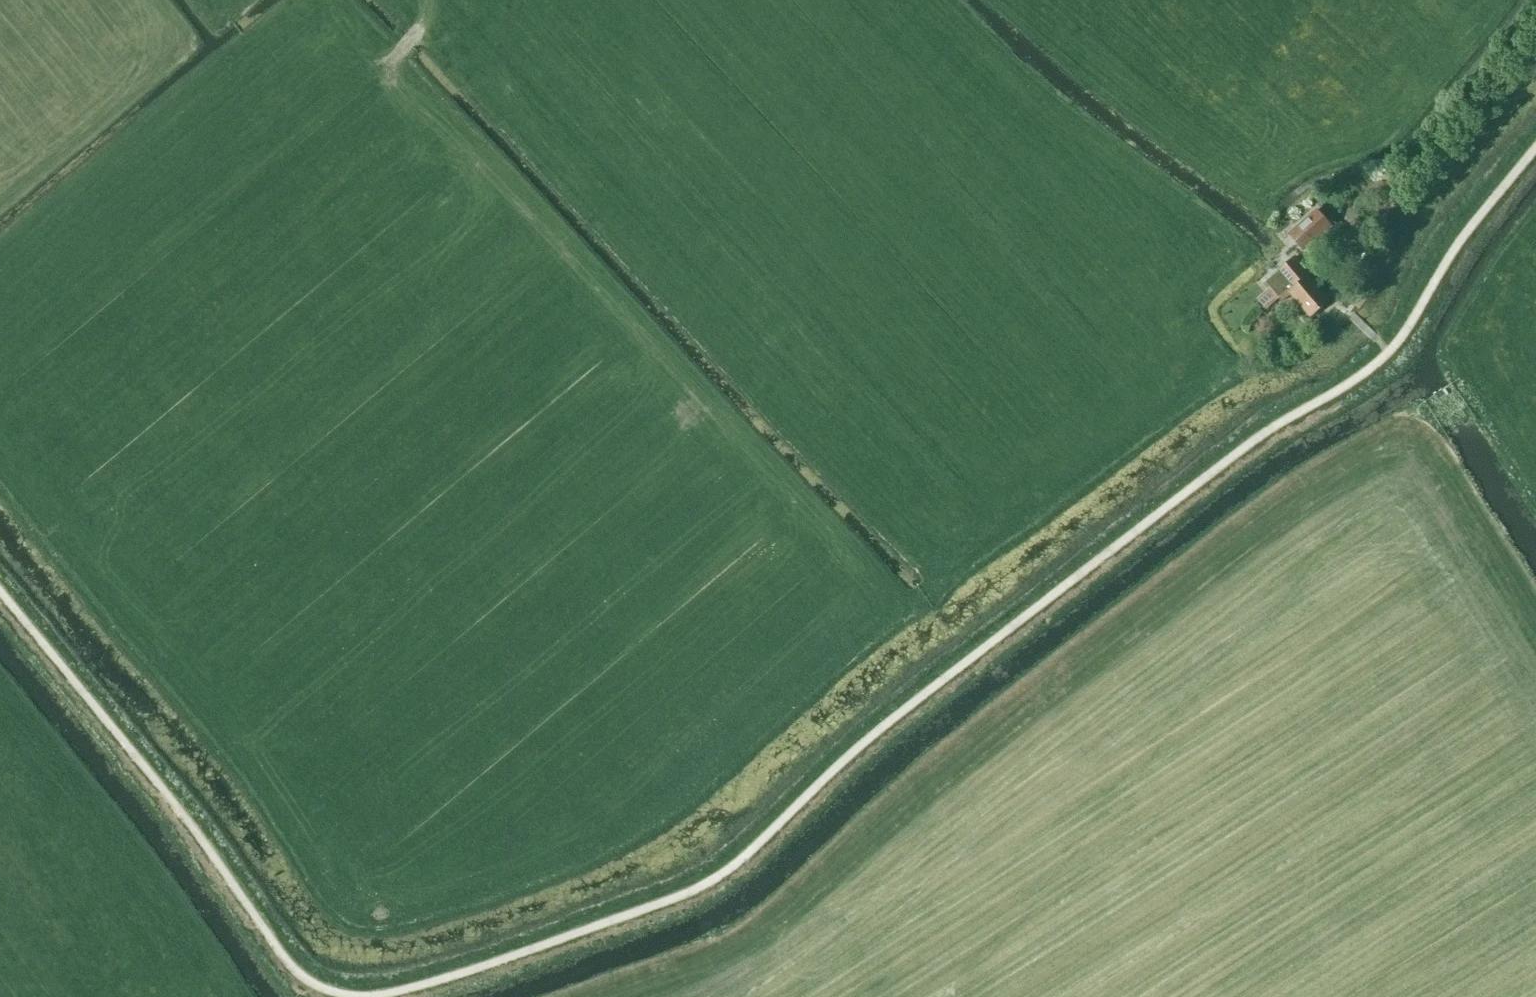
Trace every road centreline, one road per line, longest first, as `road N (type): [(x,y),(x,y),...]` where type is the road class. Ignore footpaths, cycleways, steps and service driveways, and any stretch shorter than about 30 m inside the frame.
road 1 (track): [(1405,186),(1535,17)]

